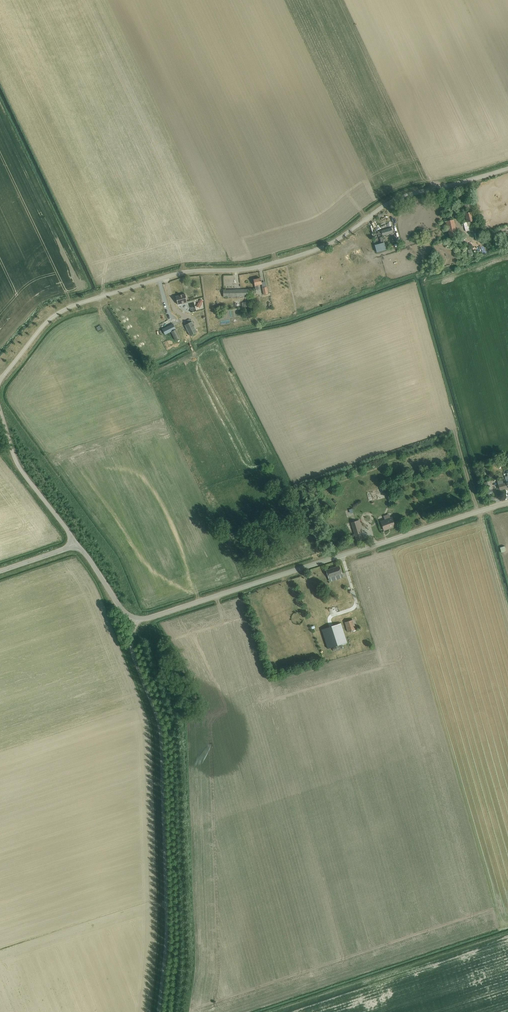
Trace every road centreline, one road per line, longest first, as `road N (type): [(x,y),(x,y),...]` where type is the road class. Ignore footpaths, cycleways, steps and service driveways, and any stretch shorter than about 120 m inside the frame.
road 1 (unclassified): [(0,381),(69,307),(175,274),(247,270),(308,253),(400,198),(507,169)]
road 2 (unclassified): [(158,1011),(166,948),(161,753),(159,722),(132,652),(136,622)]
road 3 (unclassified): [(136,622),(507,503)]
road 4 (unclassified): [(76,544),(15,461),(0,408)]

